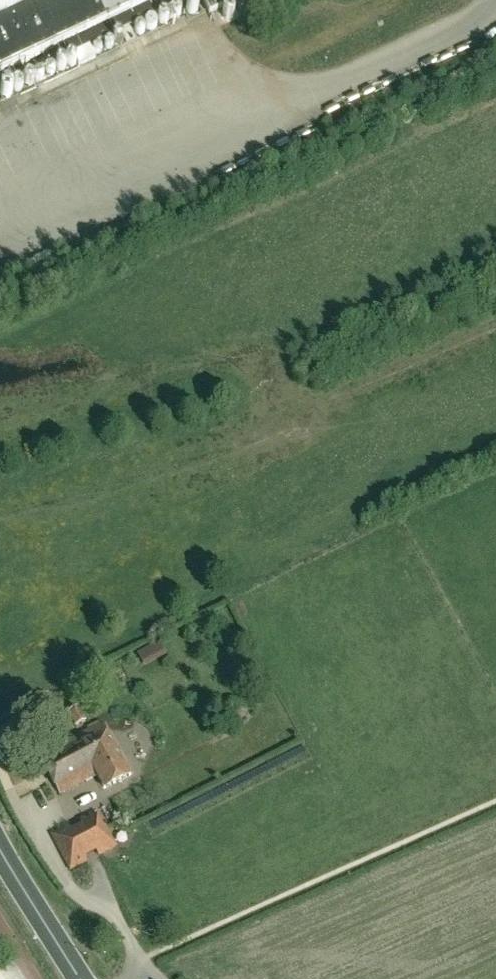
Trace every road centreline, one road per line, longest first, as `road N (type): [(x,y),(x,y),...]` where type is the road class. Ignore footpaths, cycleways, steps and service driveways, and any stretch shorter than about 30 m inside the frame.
road 1 (primary): [(79,978),(0,850)]

